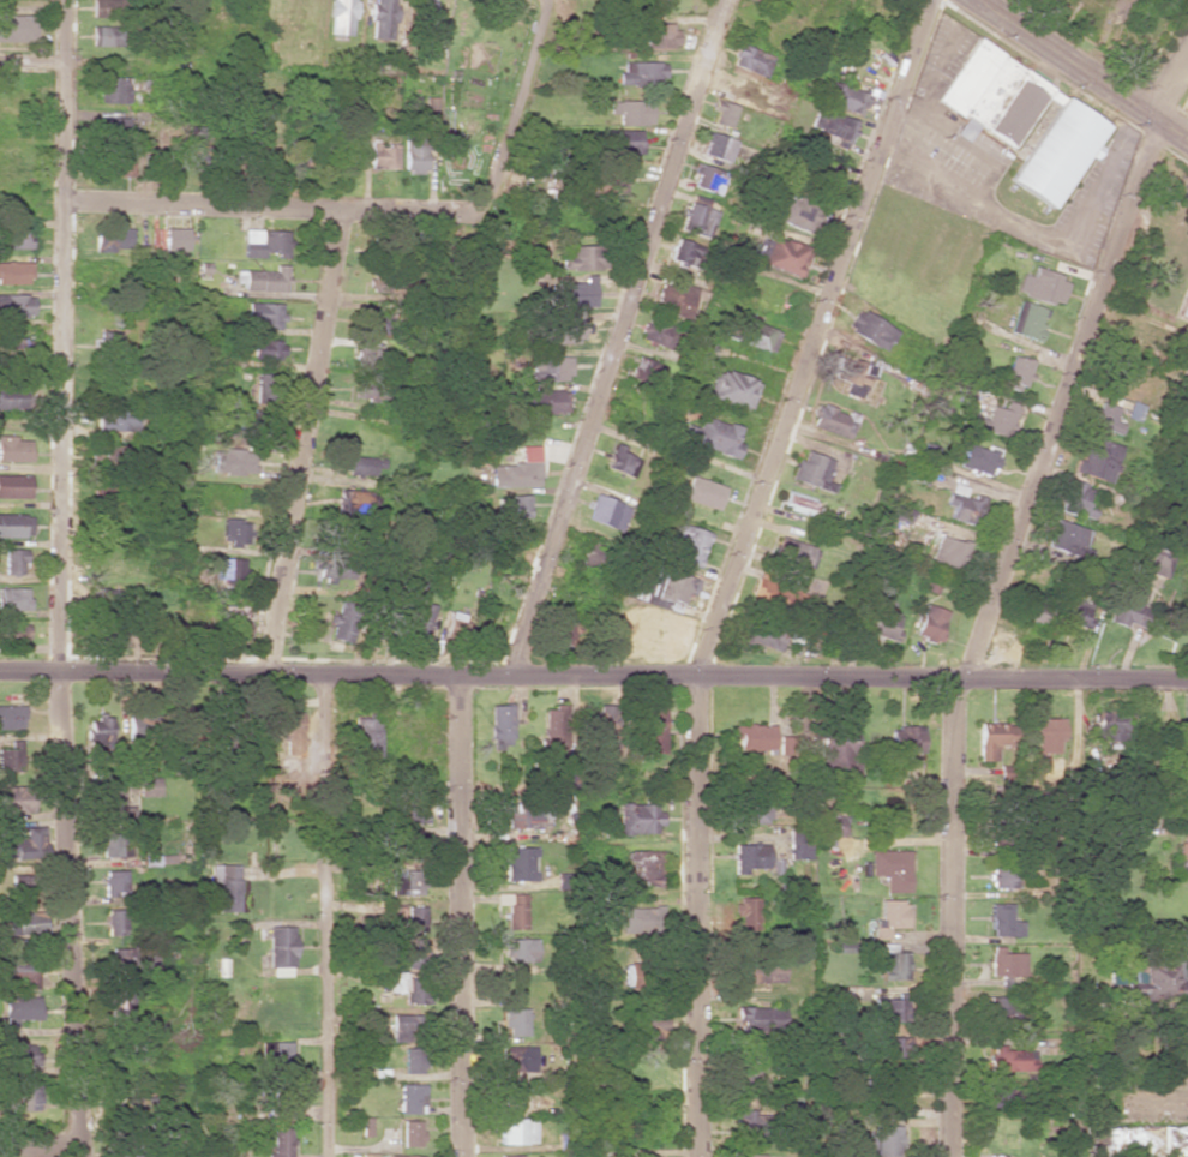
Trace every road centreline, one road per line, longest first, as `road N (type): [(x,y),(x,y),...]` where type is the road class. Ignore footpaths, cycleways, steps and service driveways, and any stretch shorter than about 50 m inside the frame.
road 1 (residential): [(918,0),(695,676),(696,1156)]
road 2 (tertiary): [(1187,681),(0,671)]
road 3 (residential): [(65,0),(59,671),(79,1156)]
road 4 (residential): [(722,0),(514,675)]
road 5 (residential): [(1159,122),(973,677)]
road 6 (residential): [(323,672),(329,1156)]
road 7 (residential): [(455,675),(460,1156)]
road 8 (residential): [(953,678),(948,1156)]
road 9 (residential): [(340,210),(268,673)]
road 10 (residential): [(478,212),(61,200)]
road 11 (residential): [(259,76),(0,63)]
road 12 (secondary): [(976,0),(1187,141)]
road 13 (residential): [(547,0),(478,212)]

